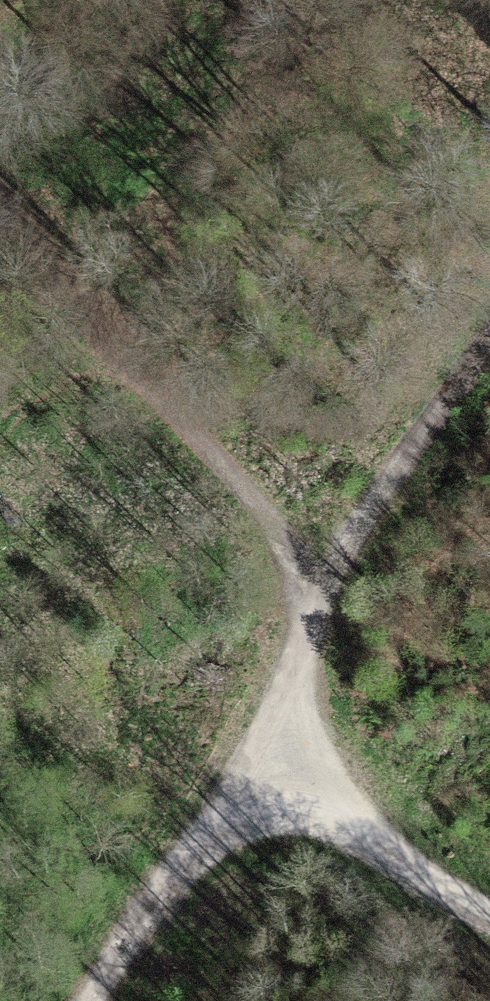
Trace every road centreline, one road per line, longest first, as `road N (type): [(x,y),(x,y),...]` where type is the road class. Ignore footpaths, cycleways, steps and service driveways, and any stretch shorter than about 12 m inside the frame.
road 1 (track): [(324,583),(0,132)]
road 2 (track): [(489,336),(324,583),(261,751)]
road 3 (track): [(261,751),(82,1000)]
road 4 (track): [(261,751),(489,902)]

